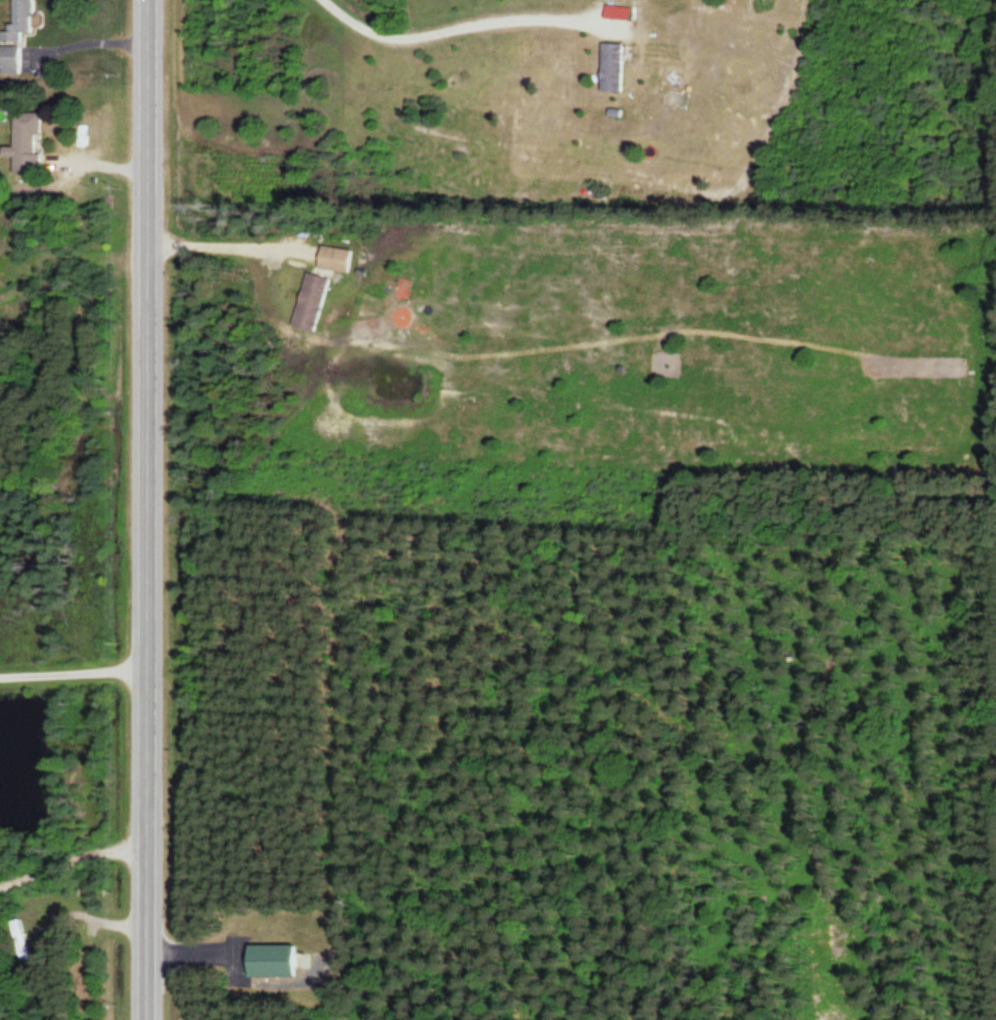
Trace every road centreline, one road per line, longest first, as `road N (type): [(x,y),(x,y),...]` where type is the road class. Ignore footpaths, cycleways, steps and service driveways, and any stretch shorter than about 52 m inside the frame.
road 1 (primary): [(147,1019),(146,0)]

